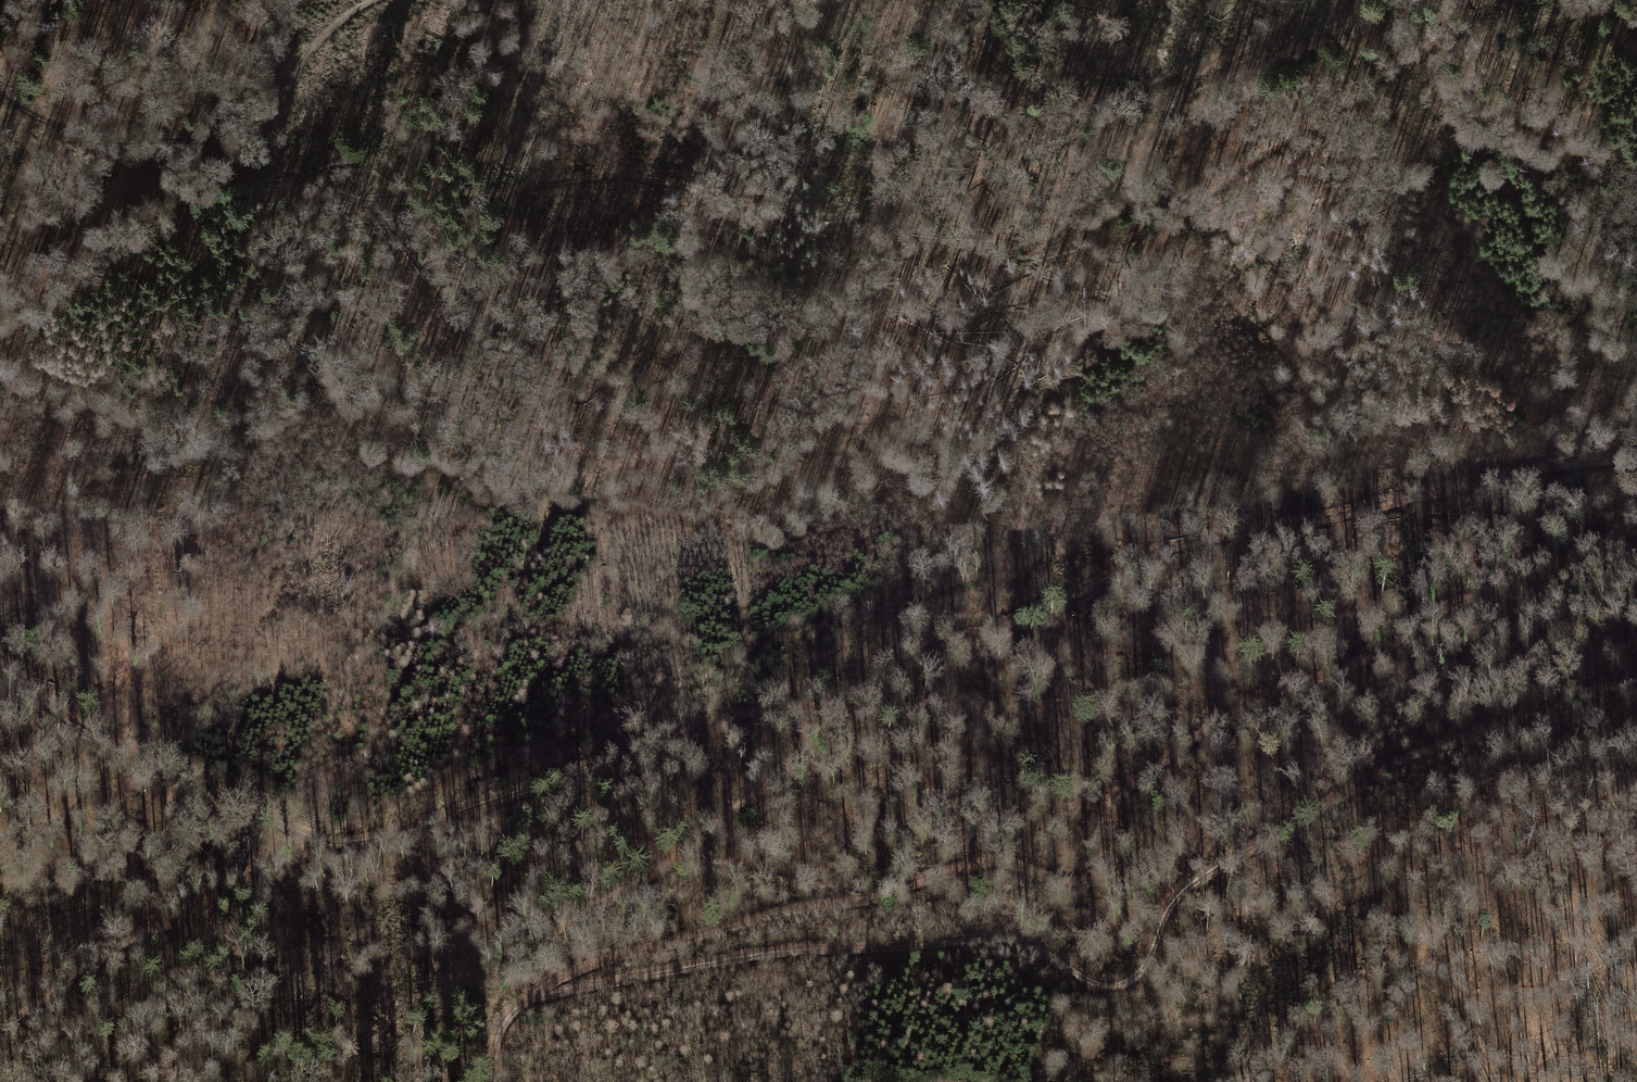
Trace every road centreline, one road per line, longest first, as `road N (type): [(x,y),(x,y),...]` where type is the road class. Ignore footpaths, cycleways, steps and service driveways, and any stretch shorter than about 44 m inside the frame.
road 1 (track): [(1636,459),(1524,472),(1158,553),(1013,622),(353,842),(308,838),(105,744),(0,658)]
road 2 (track): [(492,1081),(521,1005),(724,963),(1007,940),(1036,946),(1096,983),(1136,980),(1170,905),(1193,880),(1413,758),(1636,684)]
road 3 (track): [(521,1005),(582,966),(803,906),(869,901),(974,864),(1001,862),(1081,883),(1099,866),(1120,793),(1263,694),(1384,656),(1440,610),(1636,531)]
road 4 (track): [(0,93),(87,132),(258,152),(357,203),(639,176),(830,229),(933,238),(1083,289)]
road 5 (track): [(995,586),(1023,491),(1080,415),(1133,388),(1194,315),(1299,215),(1427,145),(1494,54),(1522,33),(1632,0)]
road 6 (track): [(308,838),(251,872),(206,913),(120,951),(0,1032)]
road 7 (track): [(206,913),(224,944),(392,1020),(428,1056),(438,1081)]
road 8 (track): [(379,0),(347,16),(296,73),(258,152)]
road 9 (track): [(1534,1081),(1636,1019)]

